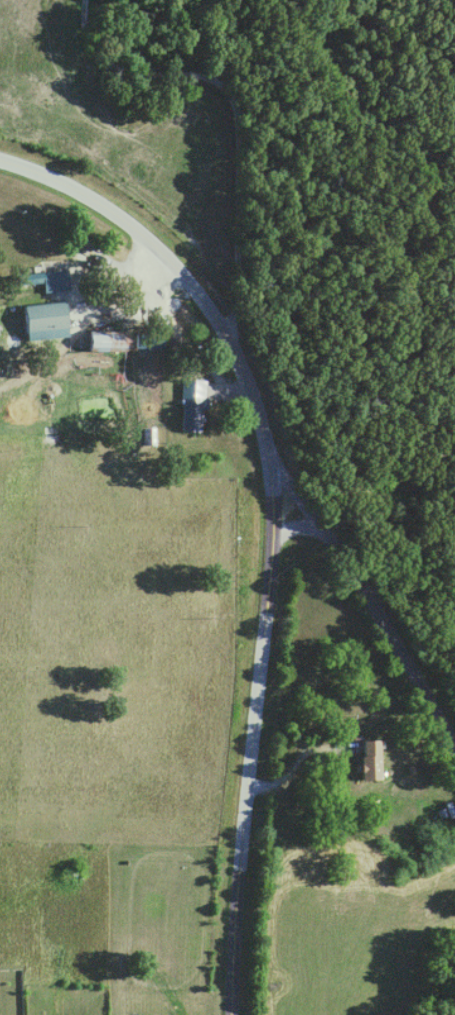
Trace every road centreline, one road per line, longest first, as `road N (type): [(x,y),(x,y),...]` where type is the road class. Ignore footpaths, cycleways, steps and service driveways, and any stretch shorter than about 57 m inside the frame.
road 1 (secondary): [(231,1014),(269,545),(263,432),(233,355),(153,251),(66,186),(0,161)]
road 2 (residential): [(81,0),(94,74),(211,83),(238,117),(233,355)]
road 3 (residential): [(269,526),(326,539),(454,767)]
road 4 (residential): [(135,235),(120,270),(187,356),(191,374)]

